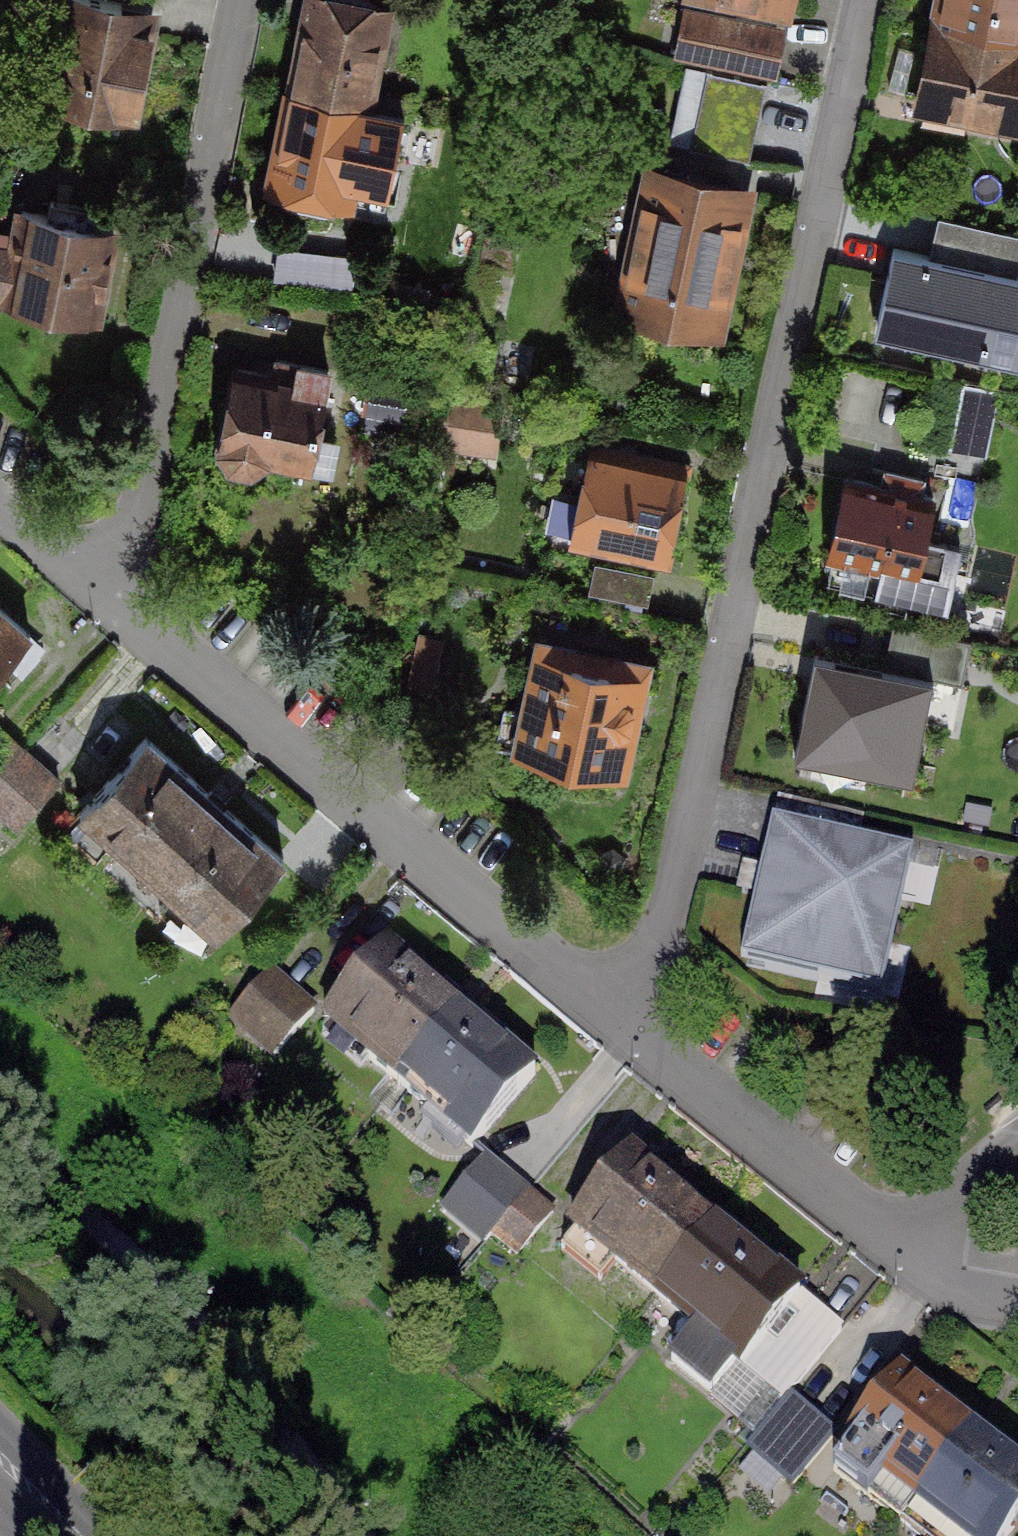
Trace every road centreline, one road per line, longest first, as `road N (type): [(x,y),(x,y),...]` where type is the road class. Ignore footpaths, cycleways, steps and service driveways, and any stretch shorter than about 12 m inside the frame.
road 1 (residential): [(864,0),(637,1038)]
road 2 (residential): [(118,607),(637,1038)]
road 3 (residential): [(118,607),(239,0)]
road 4 (residential): [(637,1038),(924,1263)]
road 5 (residential): [(924,1263),(989,1144),(1017,1124)]
road 6 (residential): [(0,504),(118,607)]
road 7 (tertiary): [(84,1535),(0,1424)]

